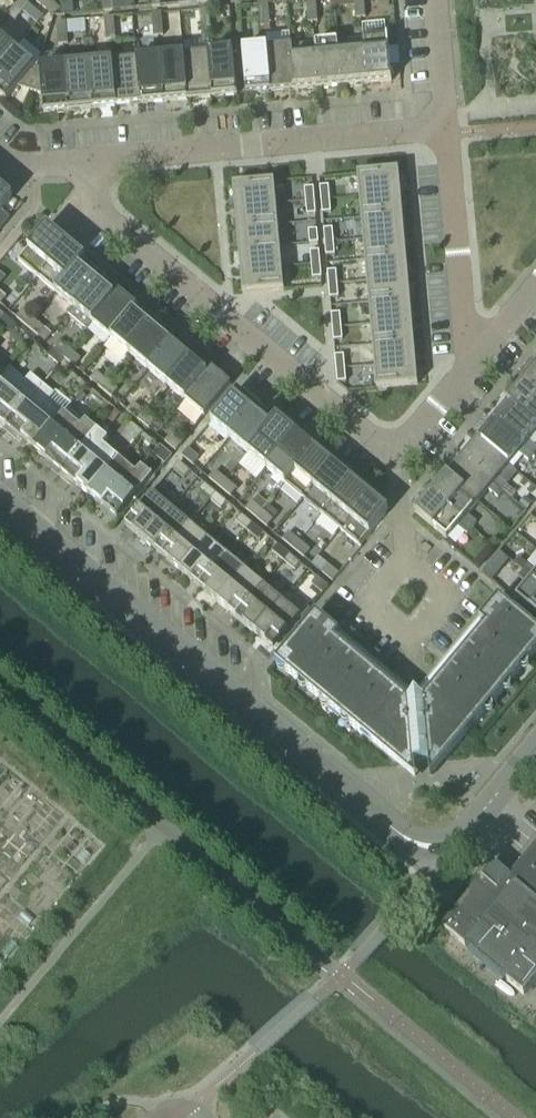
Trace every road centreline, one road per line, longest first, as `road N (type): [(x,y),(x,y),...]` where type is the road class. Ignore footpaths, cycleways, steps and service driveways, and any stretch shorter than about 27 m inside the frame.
road 1 (tertiary): [(433,850),(405,841),(0,503)]
road 2 (unclassified): [(396,452),(89,201),(84,164)]
road 3 (residential): [(84,164),(446,133)]
road 4 (residential): [(446,133),(468,365)]
road 5 (residential): [(400,559),(443,594),(409,636),(366,602)]
road 6 (tertiary): [(433,850),(458,839),(535,744)]
road 7 (residential): [(446,133),(435,0)]

